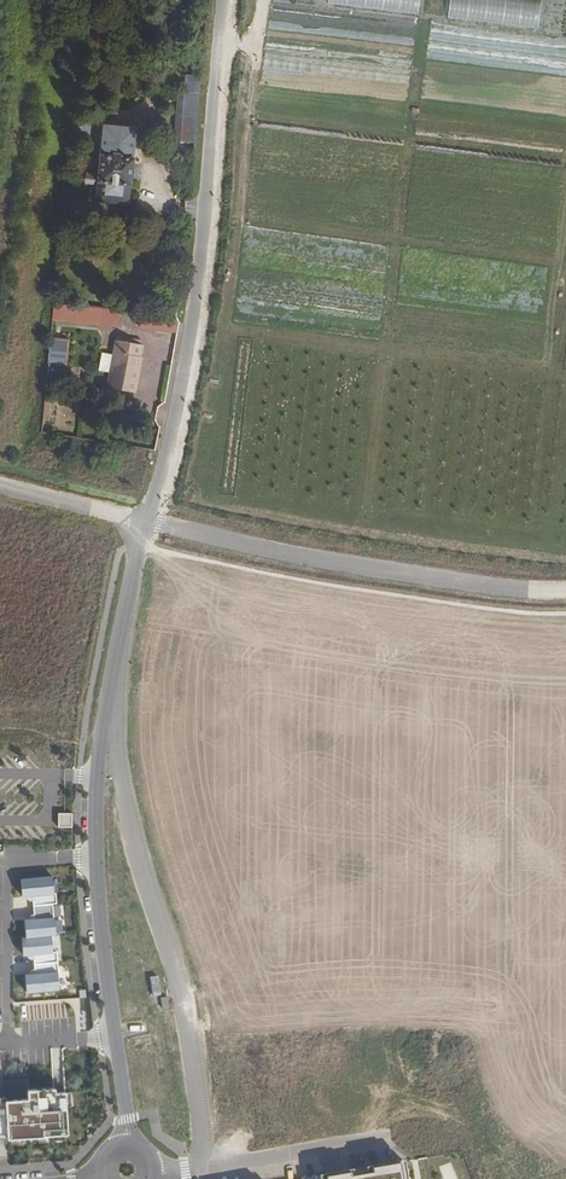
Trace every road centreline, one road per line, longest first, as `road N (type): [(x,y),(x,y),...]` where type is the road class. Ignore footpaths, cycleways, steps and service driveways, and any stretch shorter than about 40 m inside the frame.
road 1 (unclassified): [(224,0),(190,332),(146,523)]
road 2 (unclassified): [(122,642),(132,808),(180,968),(203,1162)]
road 3 (unclassified): [(122,642),(100,730),(94,807),(125,1148)]
road 4 (unclassified): [(565,595),(301,559),(146,523)]
road 5 (unclassified): [(203,1162),(393,1135)]
road 6 (unclassified): [(146,523),(0,488)]
road 7 (unclassified): [(146,523),(122,642)]

